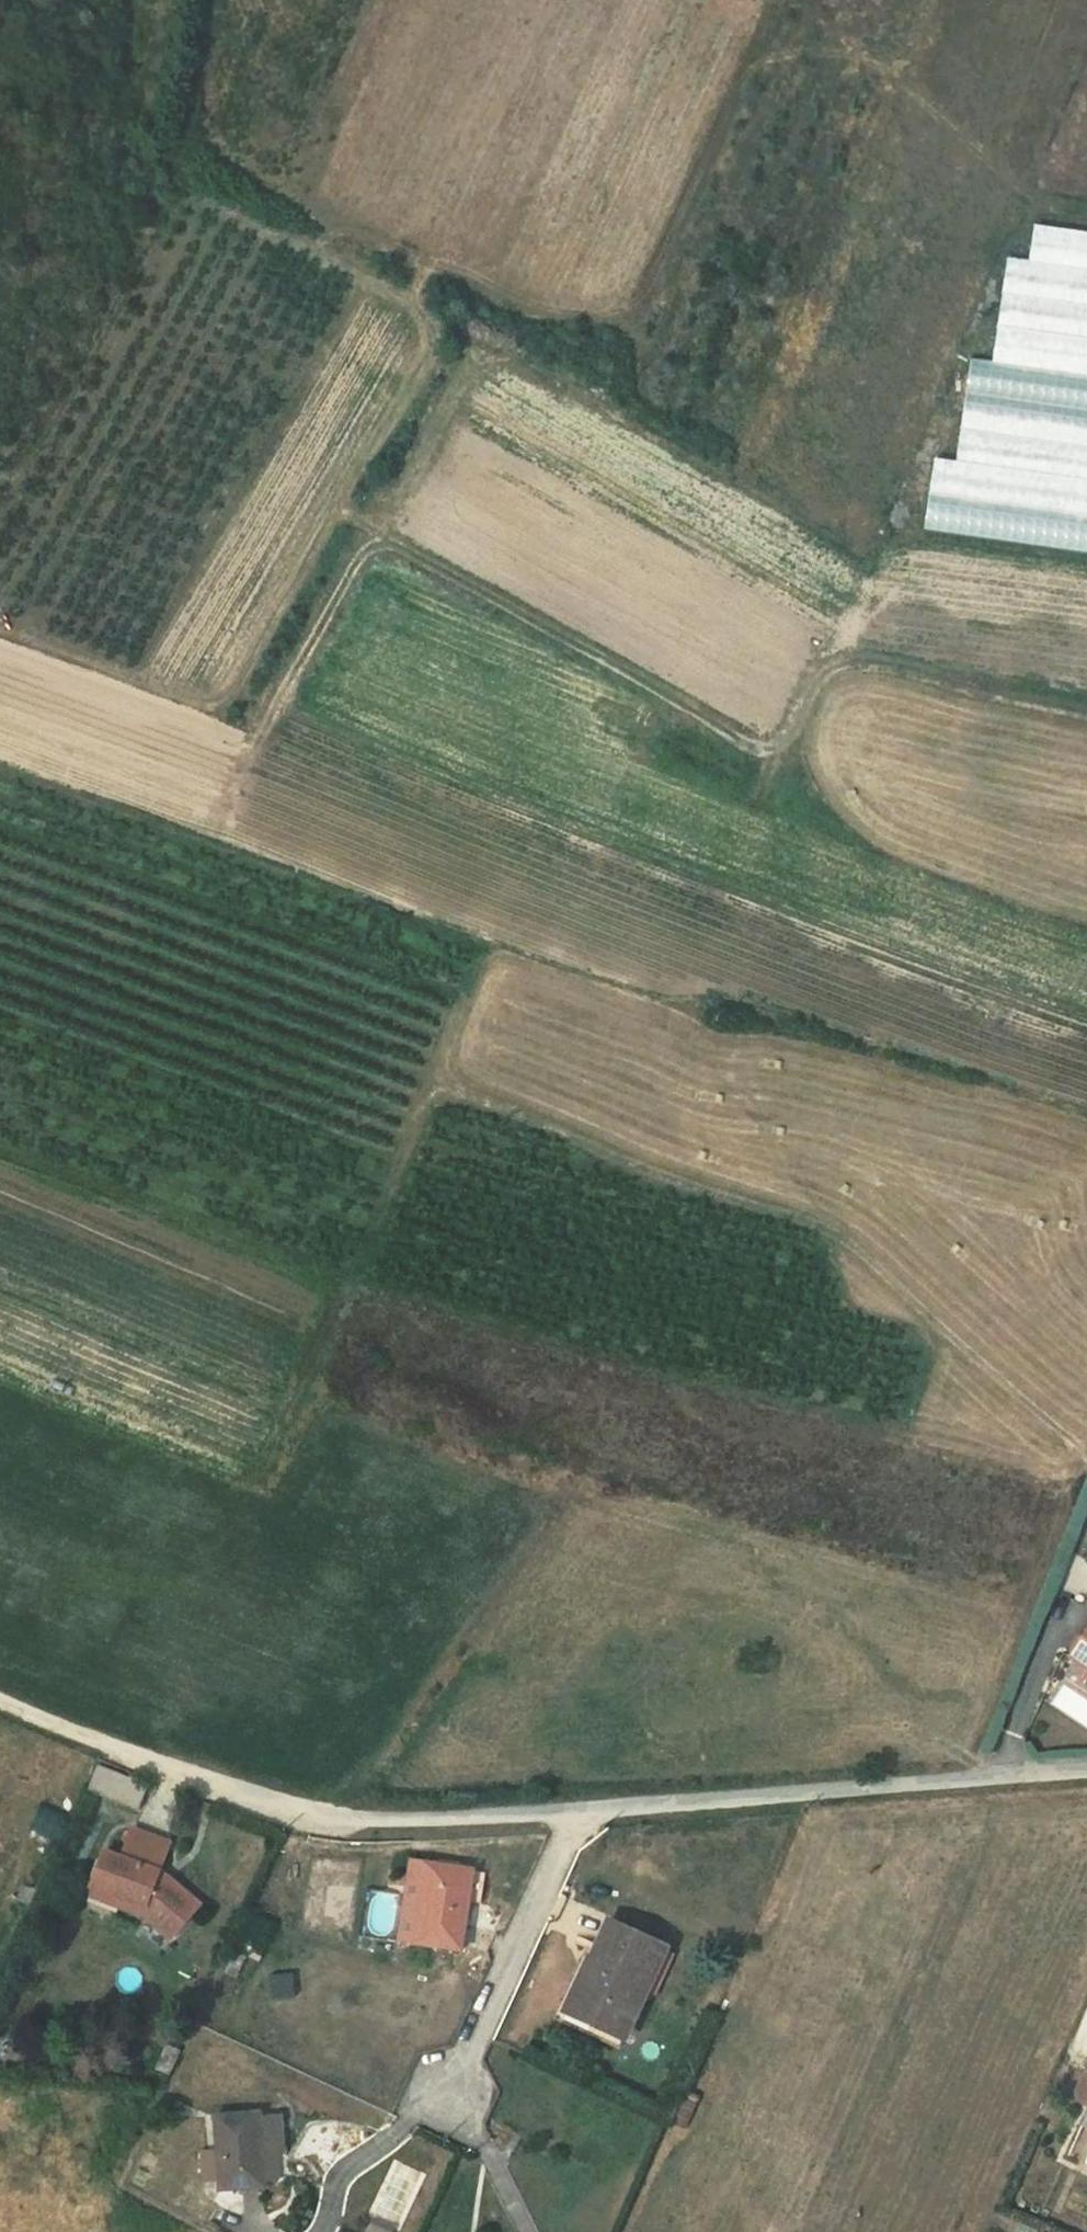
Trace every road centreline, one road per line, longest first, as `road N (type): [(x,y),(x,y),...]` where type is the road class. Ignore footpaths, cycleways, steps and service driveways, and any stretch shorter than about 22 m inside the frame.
road 1 (residential): [(578,1810),(338,1816),(269,1803),(72,1732)]
road 2 (residential): [(1086,1768),(578,1810)]
road 3 (track): [(1086,217),(1023,197),(795,0)]
road 4 (residential): [(578,1810),(448,2098)]

